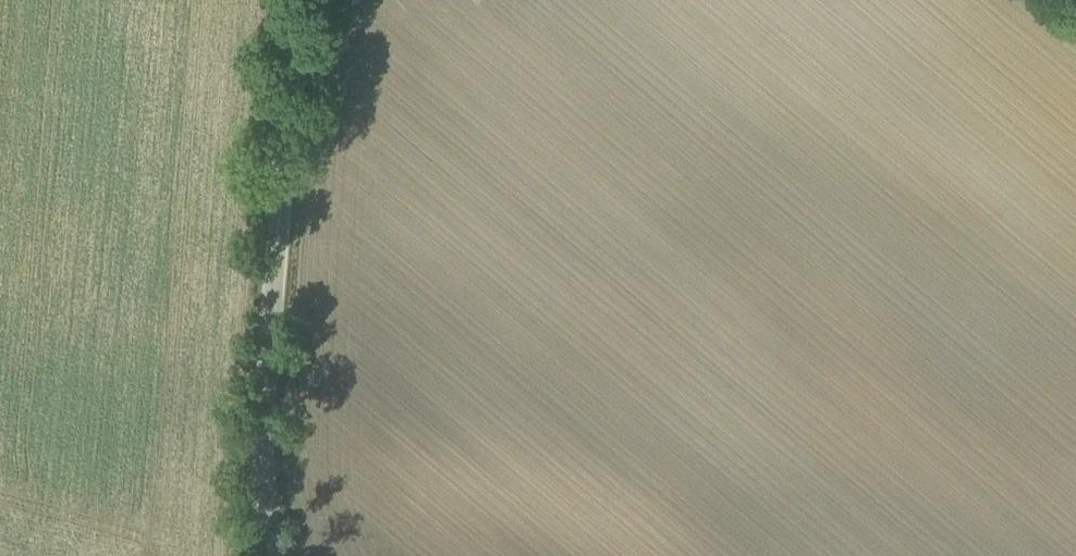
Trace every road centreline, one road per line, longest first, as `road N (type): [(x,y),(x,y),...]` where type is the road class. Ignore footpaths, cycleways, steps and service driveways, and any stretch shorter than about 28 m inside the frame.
road 1 (unclassified): [(279,555),(263,439),(293,0)]

